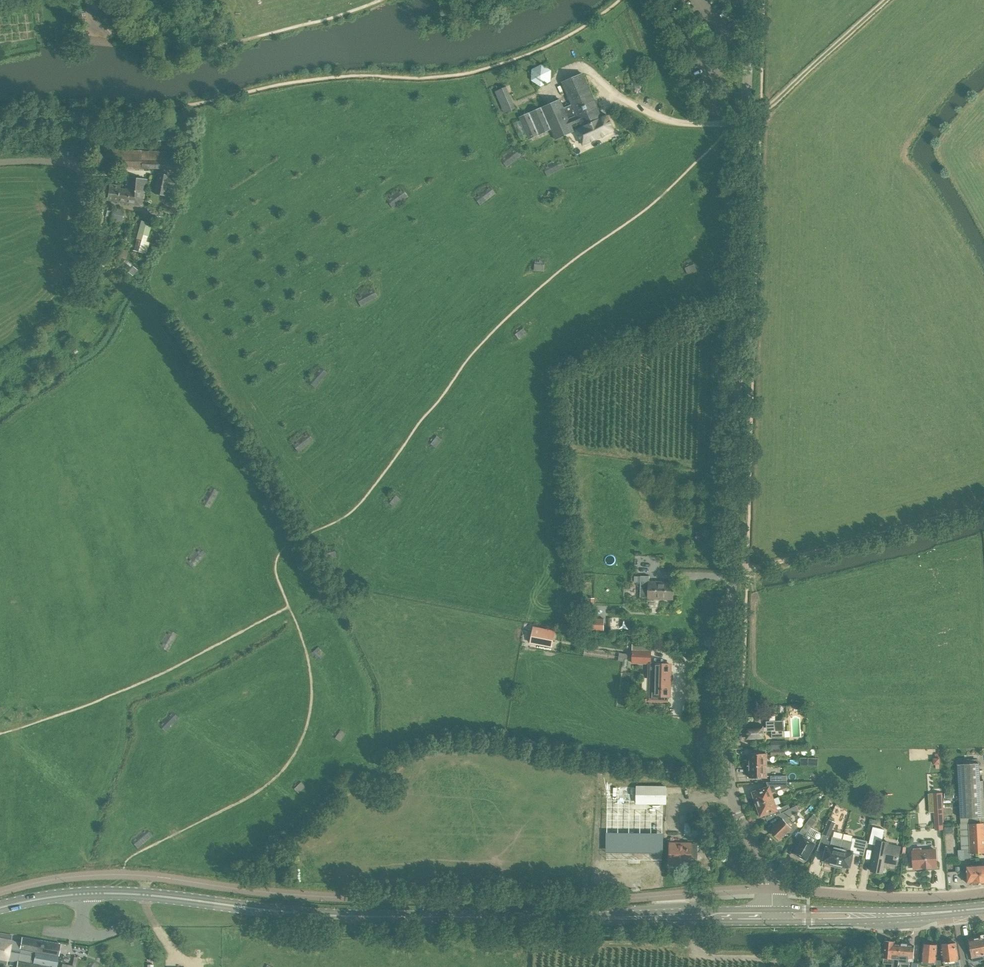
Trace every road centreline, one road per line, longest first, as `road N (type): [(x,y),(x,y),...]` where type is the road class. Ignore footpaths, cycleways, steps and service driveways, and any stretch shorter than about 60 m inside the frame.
road 1 (unclassified): [(772,888),(739,815),(726,752),(750,0)]
road 2 (unclassified): [(0,892),(111,875),(318,894),(618,901),(772,888)]
road 3 (secondary): [(0,907),(119,893),(375,916),(772,916)]
road 4 (track): [(983,502),(759,567),(733,567)]
road 5 (unclassified): [(772,888),(908,899),(983,892)]
road 6 (secondary): [(772,916),(983,908)]
road 7 (track): [(888,0),(760,114)]

